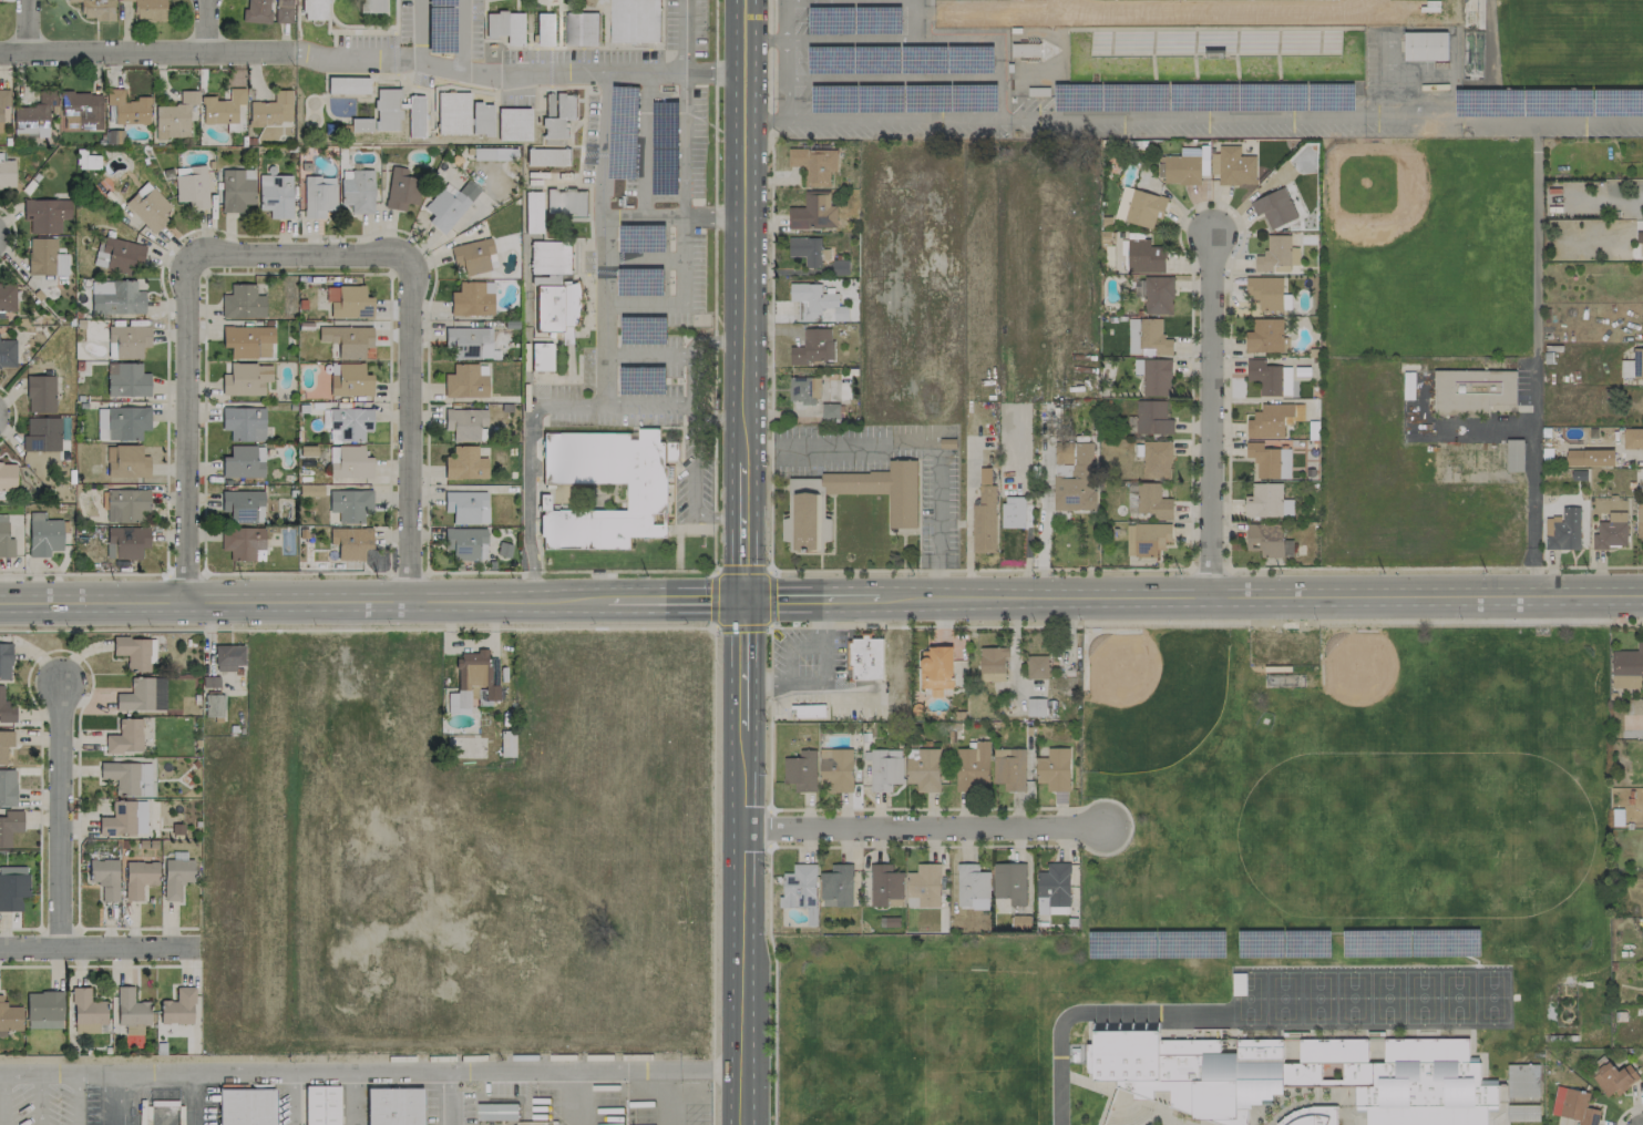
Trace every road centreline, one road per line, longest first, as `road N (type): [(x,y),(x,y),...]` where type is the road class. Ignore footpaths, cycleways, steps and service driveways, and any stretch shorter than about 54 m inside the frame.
road 1 (secondary): [(875,599),(1642,600)]
road 2 (secondary): [(0,603),(606,600)]
road 3 (secondary): [(745,0),(746,463)]
road 4 (secondary): [(745,737),(741,1124)]
road 5 (residential): [(1206,595),(1214,245)]
road 6 (residential): [(411,250),(413,600)]
road 7 (residential): [(184,601),(183,254)]
road 8 (residential): [(743,832),(1089,835)]
road 9 (residential): [(0,54),(291,51)]
road 10 (residential): [(61,949),(59,676)]
road 11 (residential): [(183,254),(411,250)]
road 12 (residential): [(0,949),(194,950)]
road 13 (secondary): [(606,600),(746,600)]
road 14 (secondary): [(746,600),(745,737)]
road 15 (secondary): [(746,463),(746,600)]
road 16 (residential): [(291,51),(420,62)]
road 17 (secondary): [(746,600),(875,599)]

